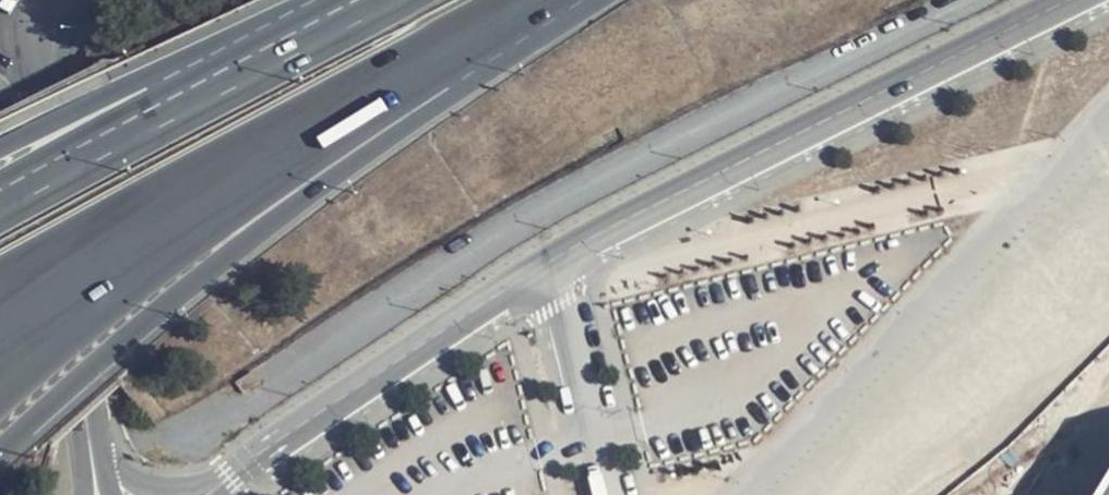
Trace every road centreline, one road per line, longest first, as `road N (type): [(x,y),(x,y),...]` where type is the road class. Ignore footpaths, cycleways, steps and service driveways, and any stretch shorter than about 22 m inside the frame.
road 1 (motorway): [(0,458),(242,246),(585,0)]
road 2 (motorway): [(0,342),(275,152),(547,0)]
road 3 (unclassified): [(1055,0),(544,260)]
road 4 (motorway): [(373,0),(0,202)]
road 5 (motorway): [(365,0),(0,147)]
road 6 (unclassified): [(223,485),(544,260)]
road 7 (unclassified): [(91,457),(51,109)]
road 8 (unclassified): [(223,485),(142,486),(91,457)]

